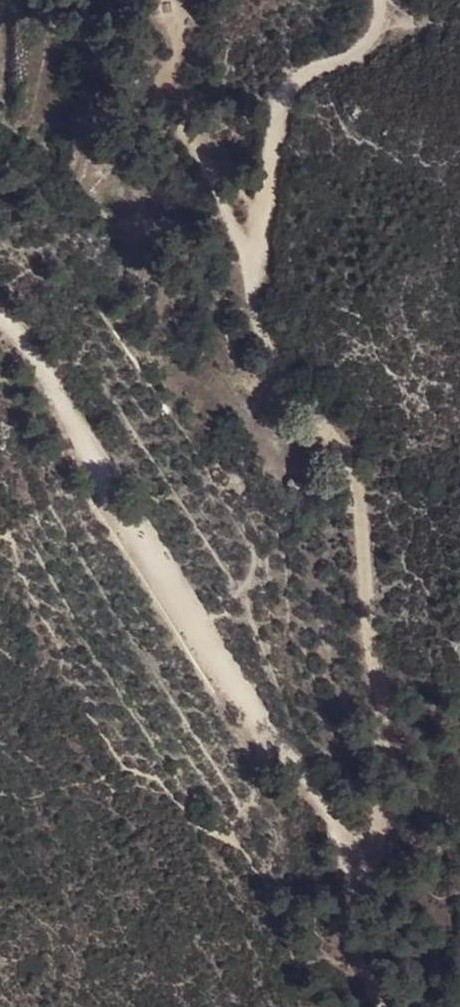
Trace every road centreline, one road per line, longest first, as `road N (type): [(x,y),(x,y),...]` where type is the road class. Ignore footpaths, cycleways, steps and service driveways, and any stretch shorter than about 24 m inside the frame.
road 1 (track): [(390,1006),(359,953),(354,873),(339,825),(104,479),(53,385),(0,322)]
road 2 (track): [(250,243),(253,323),(363,500),(368,643),(382,707),(371,856),(354,873)]
road 3 (track): [(250,243),(267,225),(293,89),(377,38),(387,0)]
road 4 (track): [(116,62),(153,89),(187,134),(250,243)]

